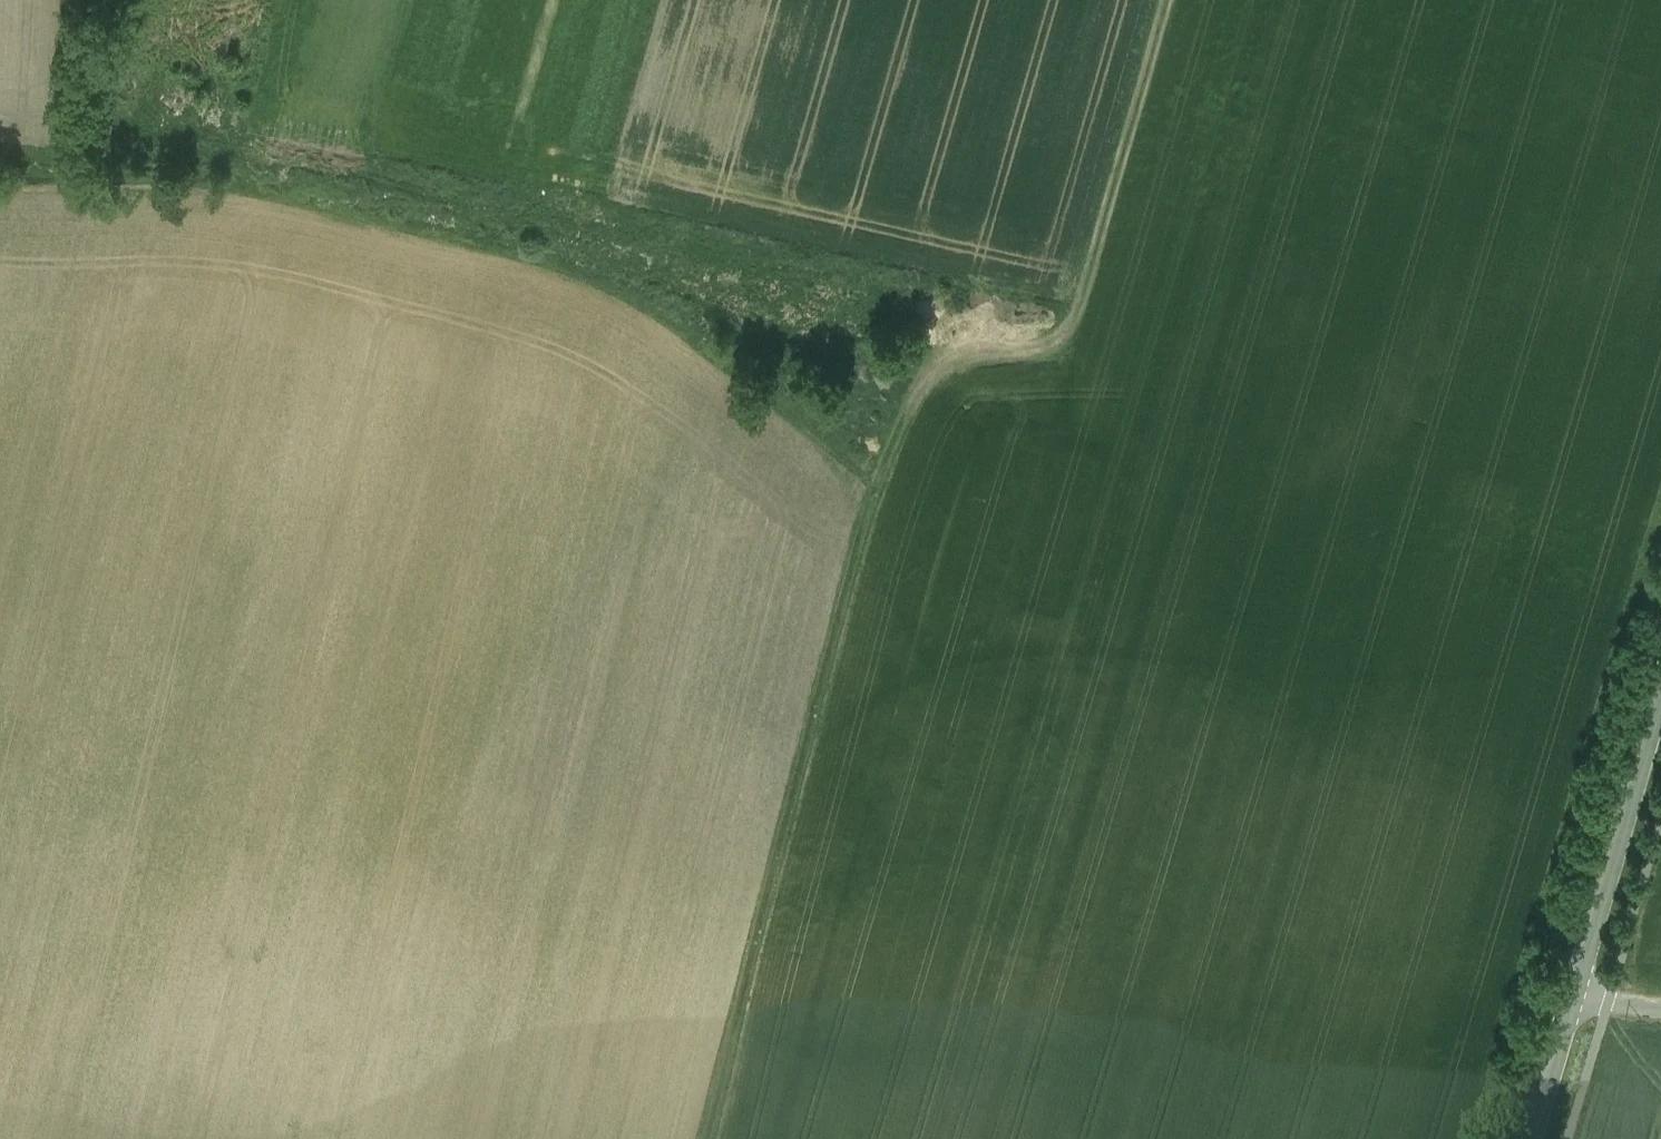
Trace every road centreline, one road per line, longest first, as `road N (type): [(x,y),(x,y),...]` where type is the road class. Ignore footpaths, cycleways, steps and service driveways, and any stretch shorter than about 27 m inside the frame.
road 1 (secondary): [(1660,695),(1573,998)]
road 2 (secondary): [(1573,998),(1529,1138)]

